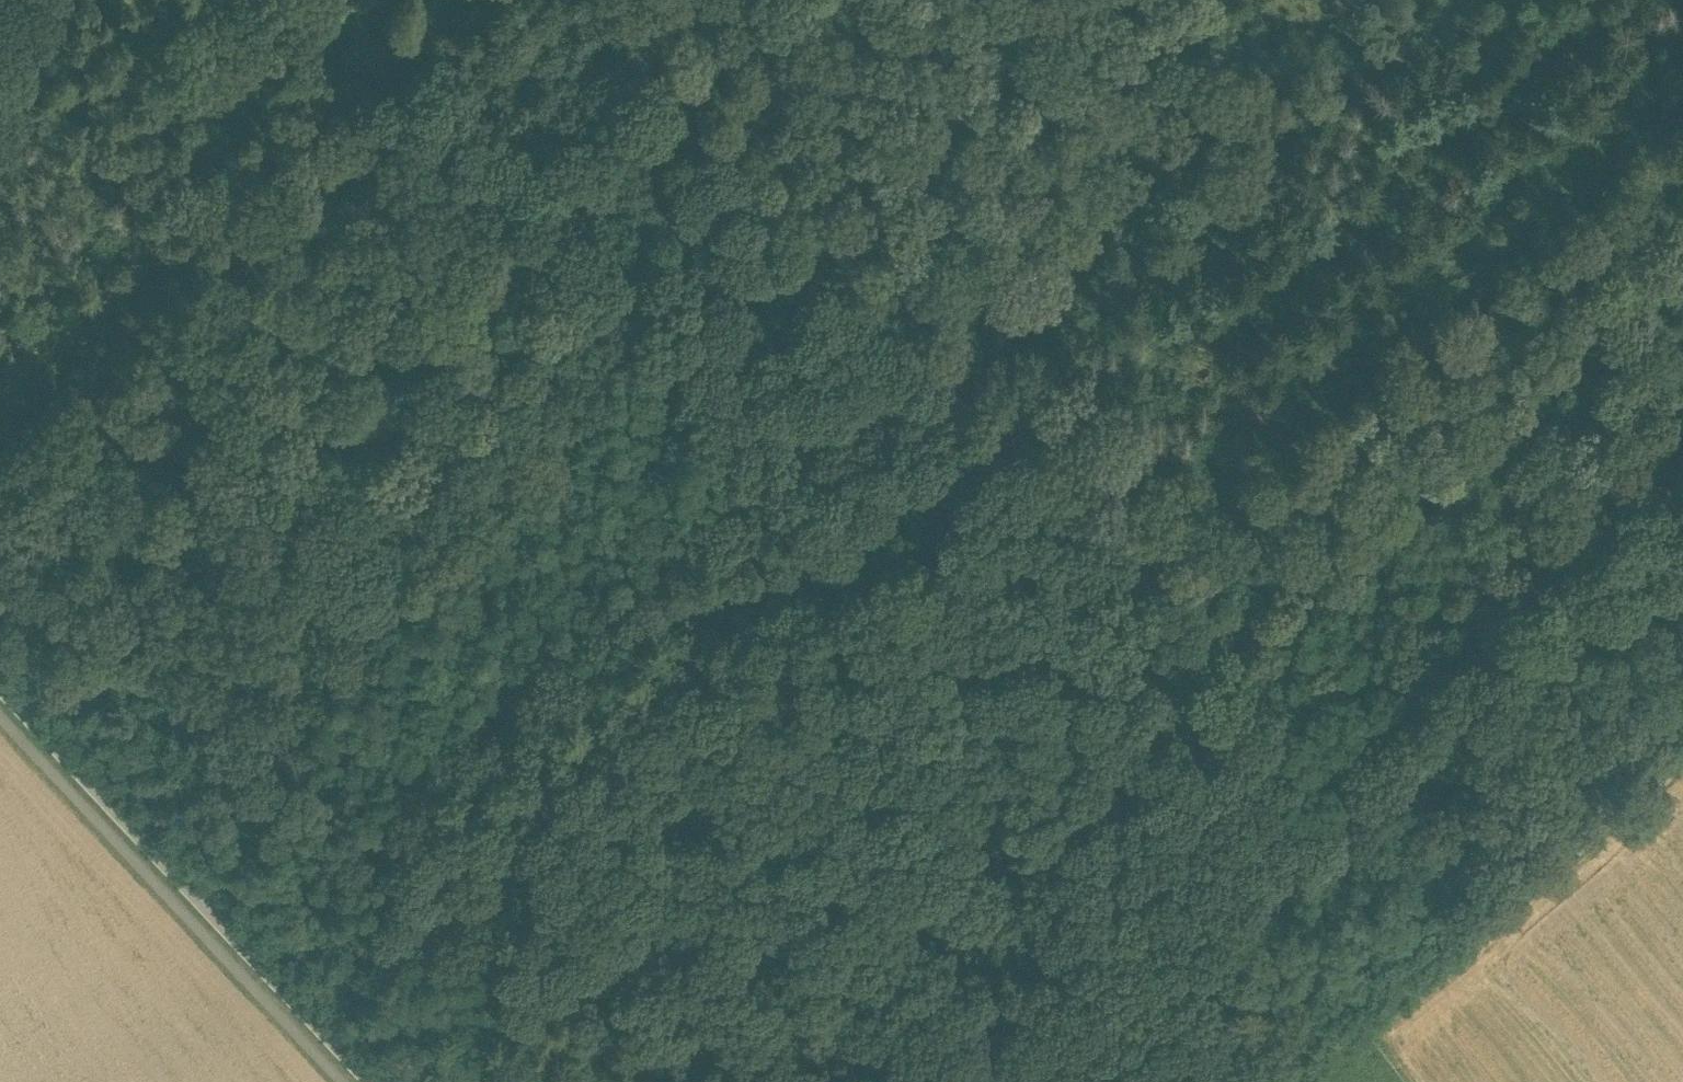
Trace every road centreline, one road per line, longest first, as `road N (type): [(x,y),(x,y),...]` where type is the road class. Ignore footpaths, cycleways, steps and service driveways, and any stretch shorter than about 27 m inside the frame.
road 1 (track): [(448,0),(0,387)]
road 2 (unclassified): [(0,681),(377,1081)]
road 3 (track): [(1293,1081),(1682,766)]
road 4 (track): [(1510,906),(1341,768),(1258,658),(1214,575)]

